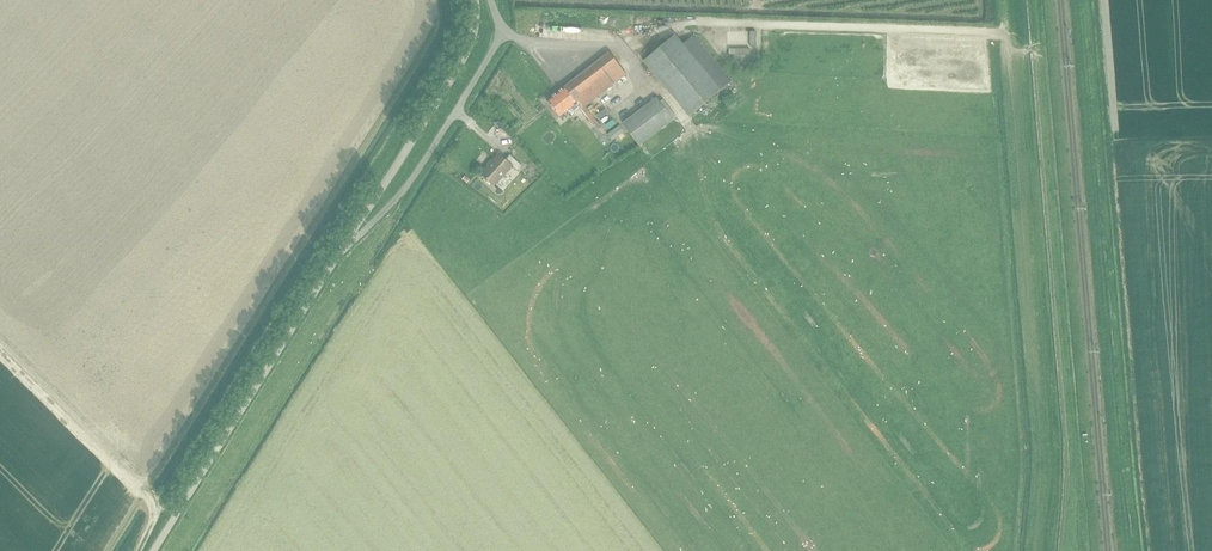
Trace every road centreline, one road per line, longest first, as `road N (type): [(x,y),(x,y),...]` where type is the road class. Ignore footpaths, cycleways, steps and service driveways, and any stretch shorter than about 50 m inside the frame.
road 1 (unclassified): [(152,550),(467,54),(477,0)]
road 2 (track): [(138,550),(151,525),(149,508),(0,356)]

